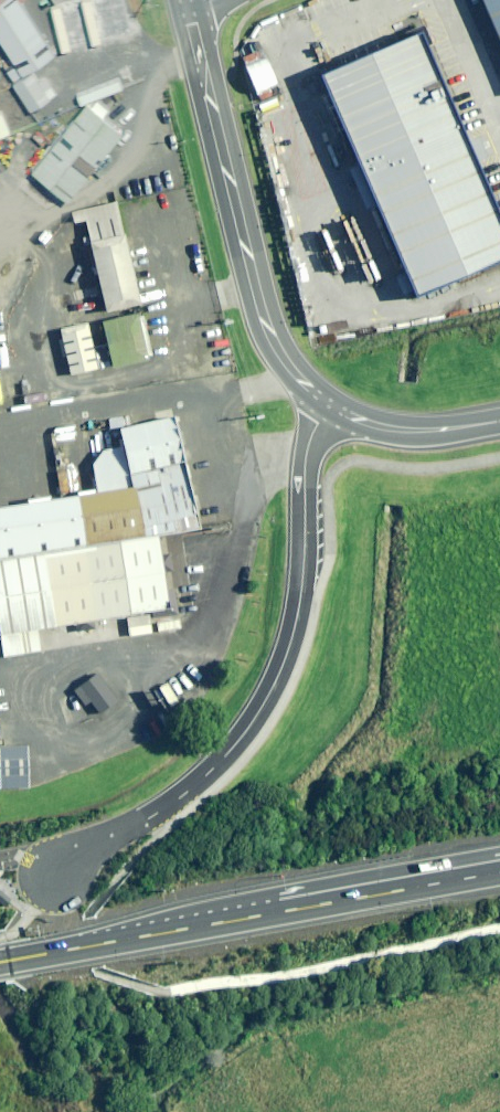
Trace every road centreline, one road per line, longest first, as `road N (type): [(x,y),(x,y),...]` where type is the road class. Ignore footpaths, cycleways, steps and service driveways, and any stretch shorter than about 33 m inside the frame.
road 1 (unclassified): [(65,870),(205,776),(274,687),(300,610),(303,469),(325,404)]
road 2 (tertiary): [(325,404),(285,363),(259,309),(189,0)]
road 3 (primary): [(190,927),(286,892),(499,852)]
road 4 (primary): [(499,874),(190,927)]
road 5 (primary): [(190,927),(9,961)]
road 6 (tertiary): [(499,420),(391,428),(325,404)]

